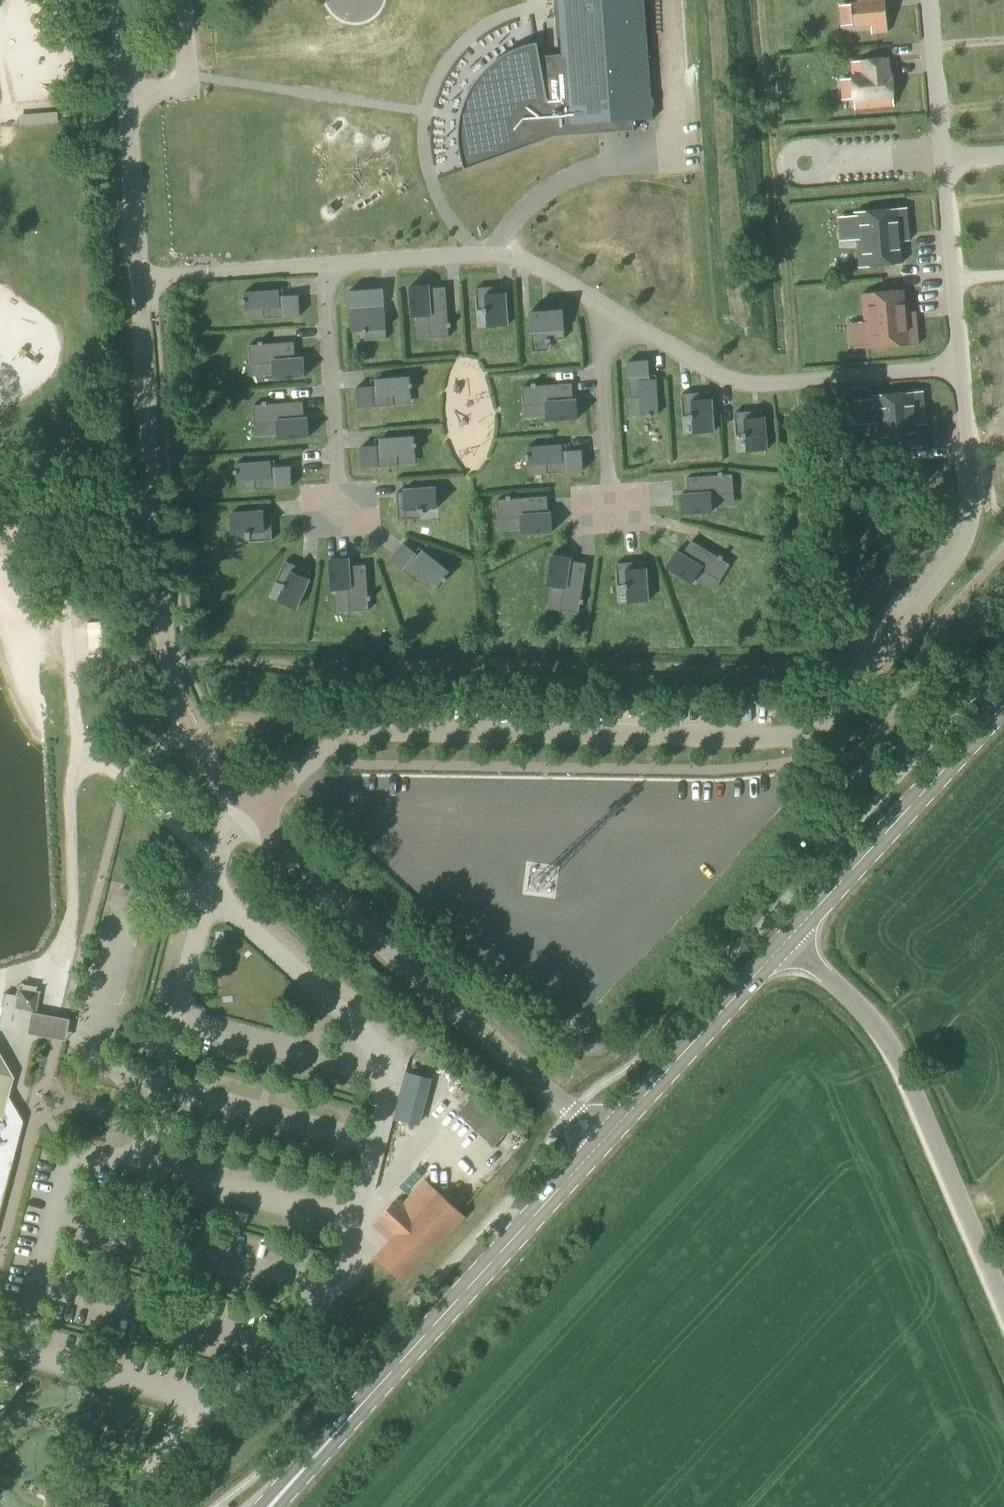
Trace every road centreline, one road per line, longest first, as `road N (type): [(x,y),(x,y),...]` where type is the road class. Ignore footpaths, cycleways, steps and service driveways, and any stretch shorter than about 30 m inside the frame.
road 1 (unclassified): [(604,1142),(283,852),(193,731),(170,660),(119,0)]
road 2 (secondary): [(271,1506),(604,1142)]
road 3 (unclassified): [(1003,1304),(896,1049),(790,938)]
road 4 (secondary): [(790,938),(1003,706)]
road 5 (secondary): [(604,1142),(790,938)]

